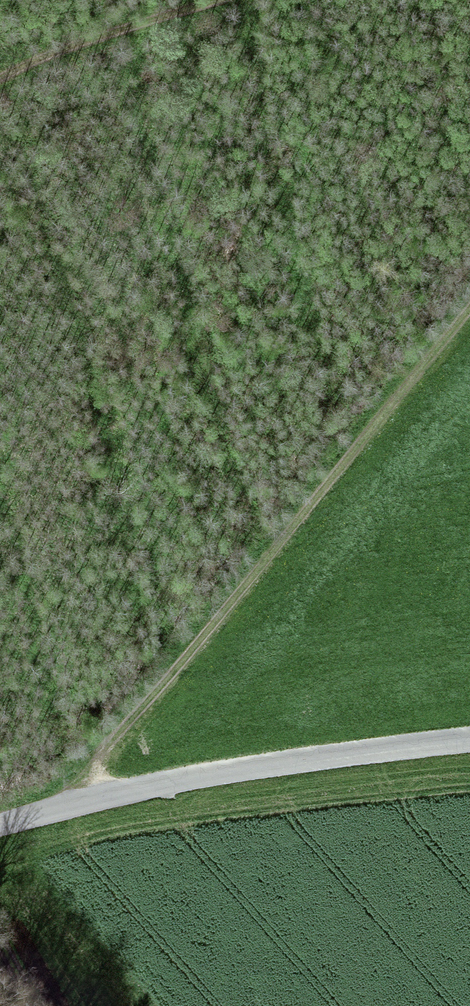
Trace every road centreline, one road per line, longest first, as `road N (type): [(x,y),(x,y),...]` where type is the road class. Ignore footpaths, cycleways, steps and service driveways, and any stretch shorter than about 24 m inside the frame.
road 1 (track): [(75,803),(469,313)]
road 2 (unclassified): [(0,823),(237,769),(469,741)]
road 3 (track): [(196,0),(0,80)]
road 4 (track): [(0,900),(78,1005)]

